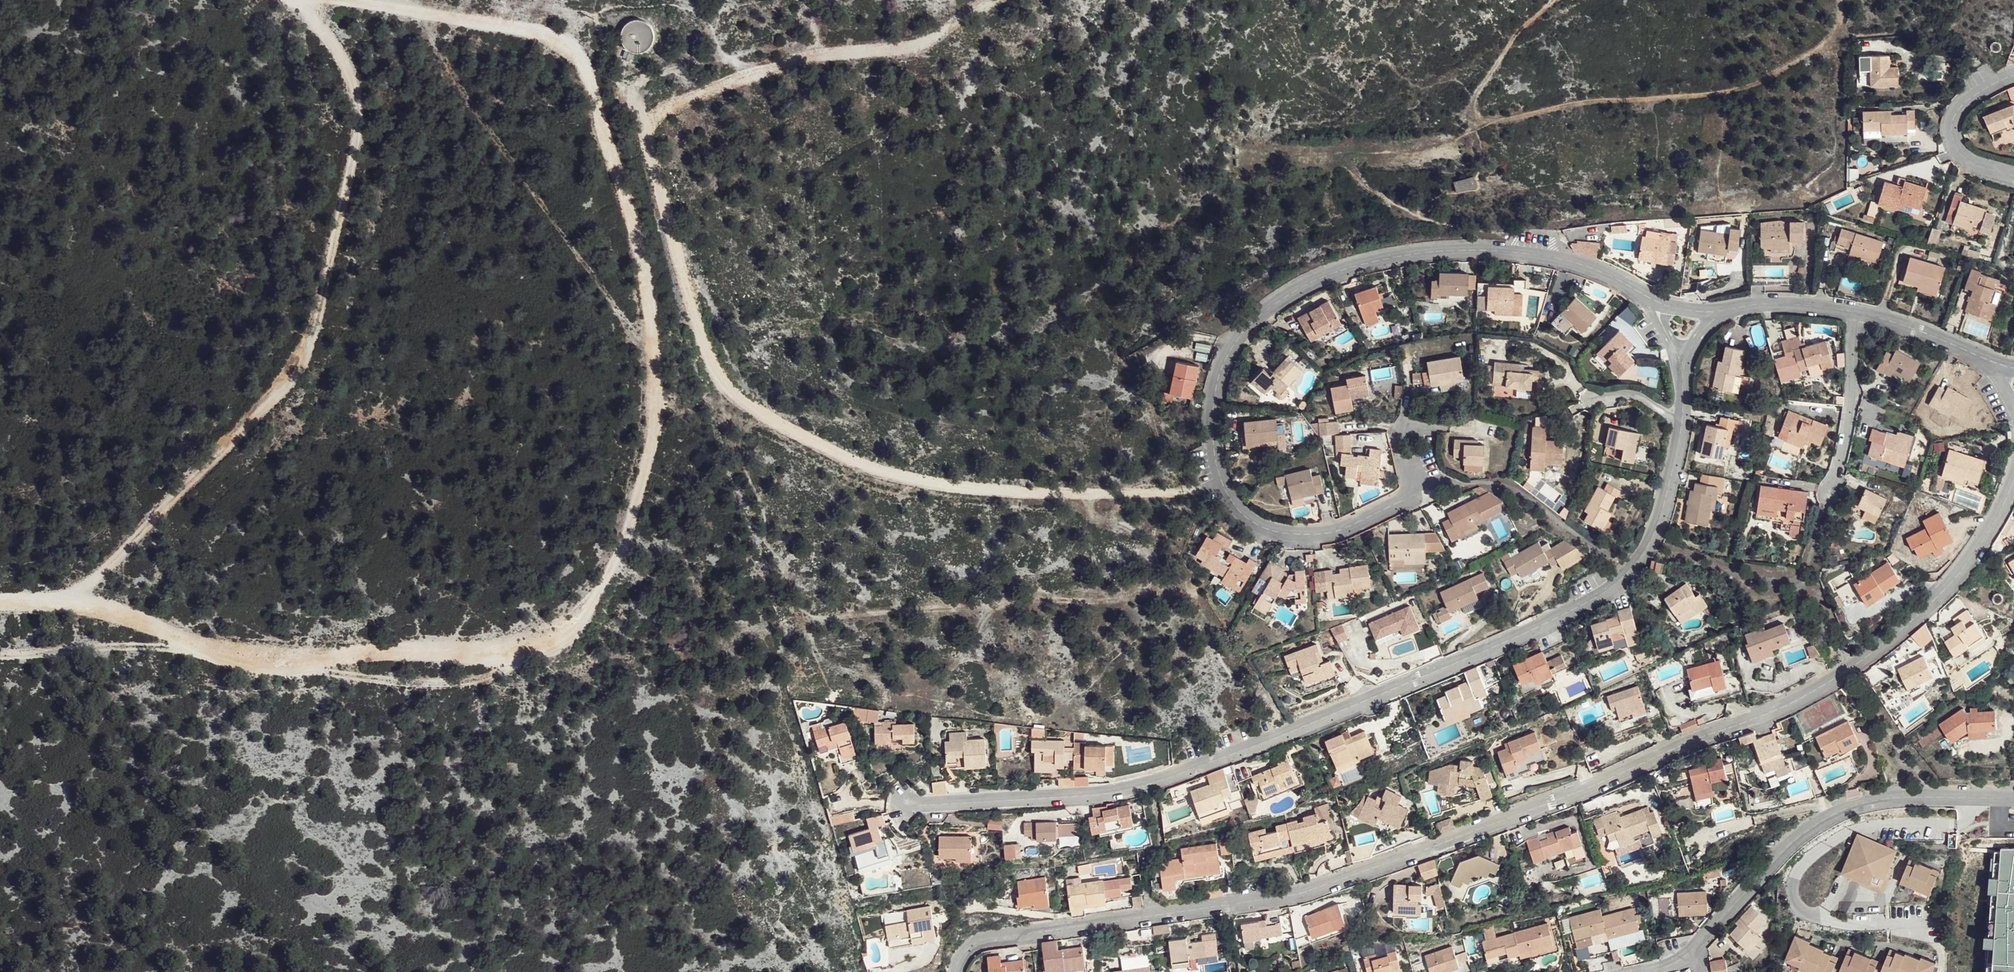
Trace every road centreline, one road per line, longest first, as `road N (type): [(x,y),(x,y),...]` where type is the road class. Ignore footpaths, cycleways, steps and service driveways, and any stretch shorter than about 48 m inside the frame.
road 1 (track): [(0,601),(111,610),(223,647),(288,656),(541,653),(578,630),(615,568),(652,395),(641,276),(603,111),(579,55),(538,31),(464,23),(374,0)]
road 2 (track): [(996,0),(898,44),(690,63),(640,87),(640,128),(710,359),(794,431),(904,476),(1127,500),(1220,475)]
road 3 (residential): [(2013,494),(1985,547),(1917,620),(1813,693),(1309,892),(995,938),(968,949),(956,971)]
road 4 (residential): [(1683,414),(1649,546),(1602,594),(1547,622),(1231,758),(1137,788),(910,806)]
road 5 (residential): [(1652,303),(1564,257),(1517,248),(1420,250),(1309,277),(1233,337),(1216,376),(1215,449),(1223,489),(1258,527),(1318,535),(1339,530),(1414,494),(1409,467)]
road 6 (track): [(54,604),(93,578),(282,388),(316,327),(361,123),(355,74),(308,0)]
road 7 (track): [(1547,0),(1476,89),(1473,109),(1482,119),(1751,88),(1831,38),(1839,0)]
road 8 (residential): [(2013,799),(1895,798),(1830,816),(1777,857),(1678,961),(1649,971)]
road 9 (residential): [(1830,489),(1851,411),(1855,309)]
road 10 (residential): [(2013,71),(1966,99),(1953,131),(1971,160),(2013,173)]
road 11 (residential): [(1989,361),(1855,309)]
road 12 (residential): [(1855,309),(1769,303),(1723,312)]

